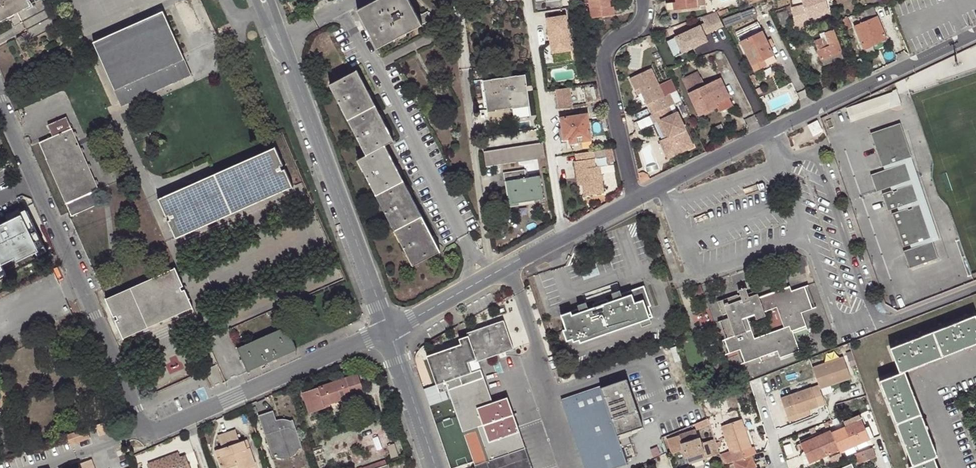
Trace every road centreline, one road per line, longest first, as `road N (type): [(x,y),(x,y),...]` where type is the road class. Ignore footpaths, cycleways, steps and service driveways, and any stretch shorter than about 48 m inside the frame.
road 1 (unclassified): [(636,200),(975,34)]
road 2 (residential): [(0,106),(147,430)]
road 3 (unclassified): [(269,0),(387,332)]
road 4 (residential): [(147,430),(172,428),(387,332)]
road 5 (residential): [(562,239),(527,0)]
road 6 (residential): [(642,0),(635,28),(608,51),(636,200)]
road 7 (unclassified): [(387,332),(562,239)]
road 8 (unclassified): [(387,332),(435,467)]

